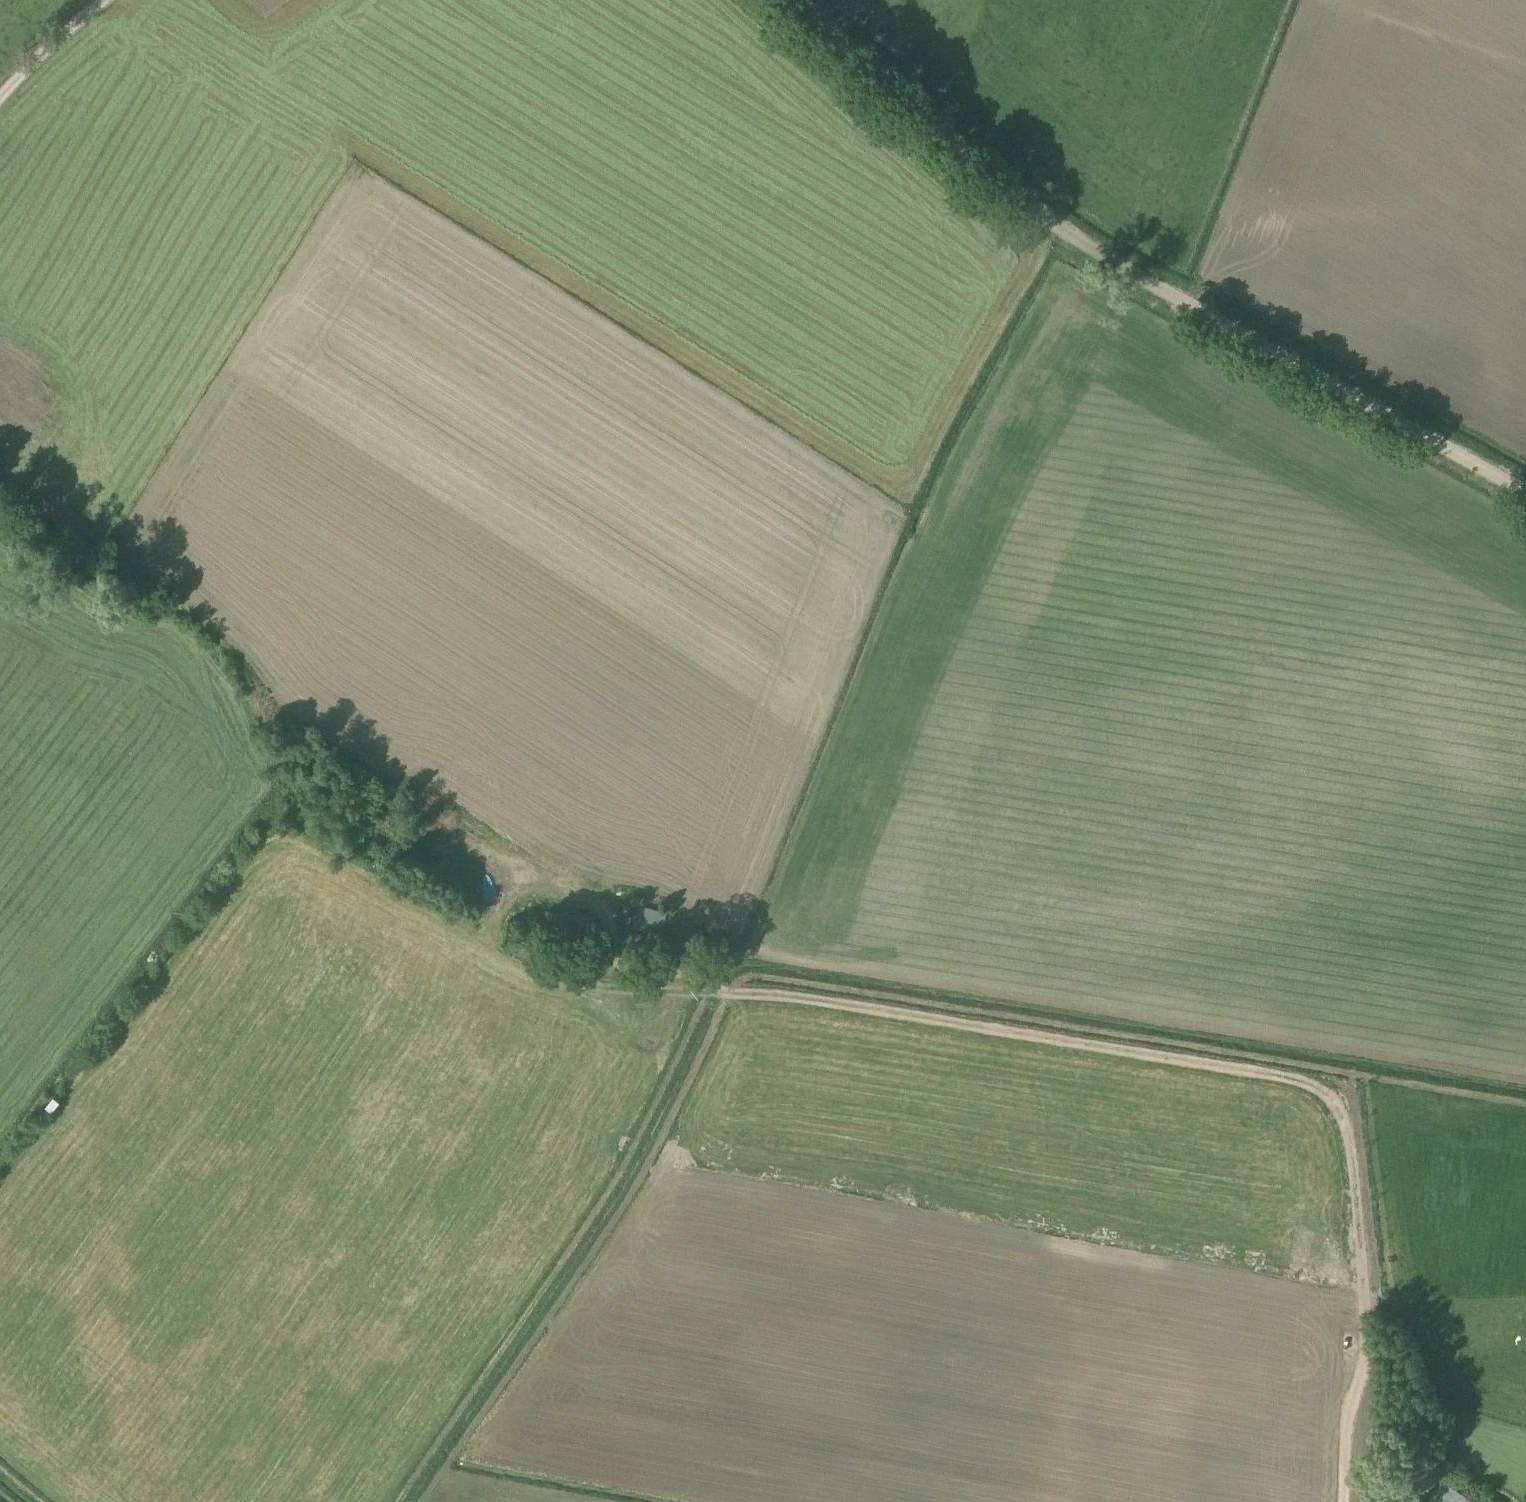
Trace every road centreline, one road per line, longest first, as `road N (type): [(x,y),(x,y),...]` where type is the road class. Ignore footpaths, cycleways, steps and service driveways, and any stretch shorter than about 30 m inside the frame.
road 1 (unclassified): [(1525,493),(1124,269),(1012,194),(792,0)]

